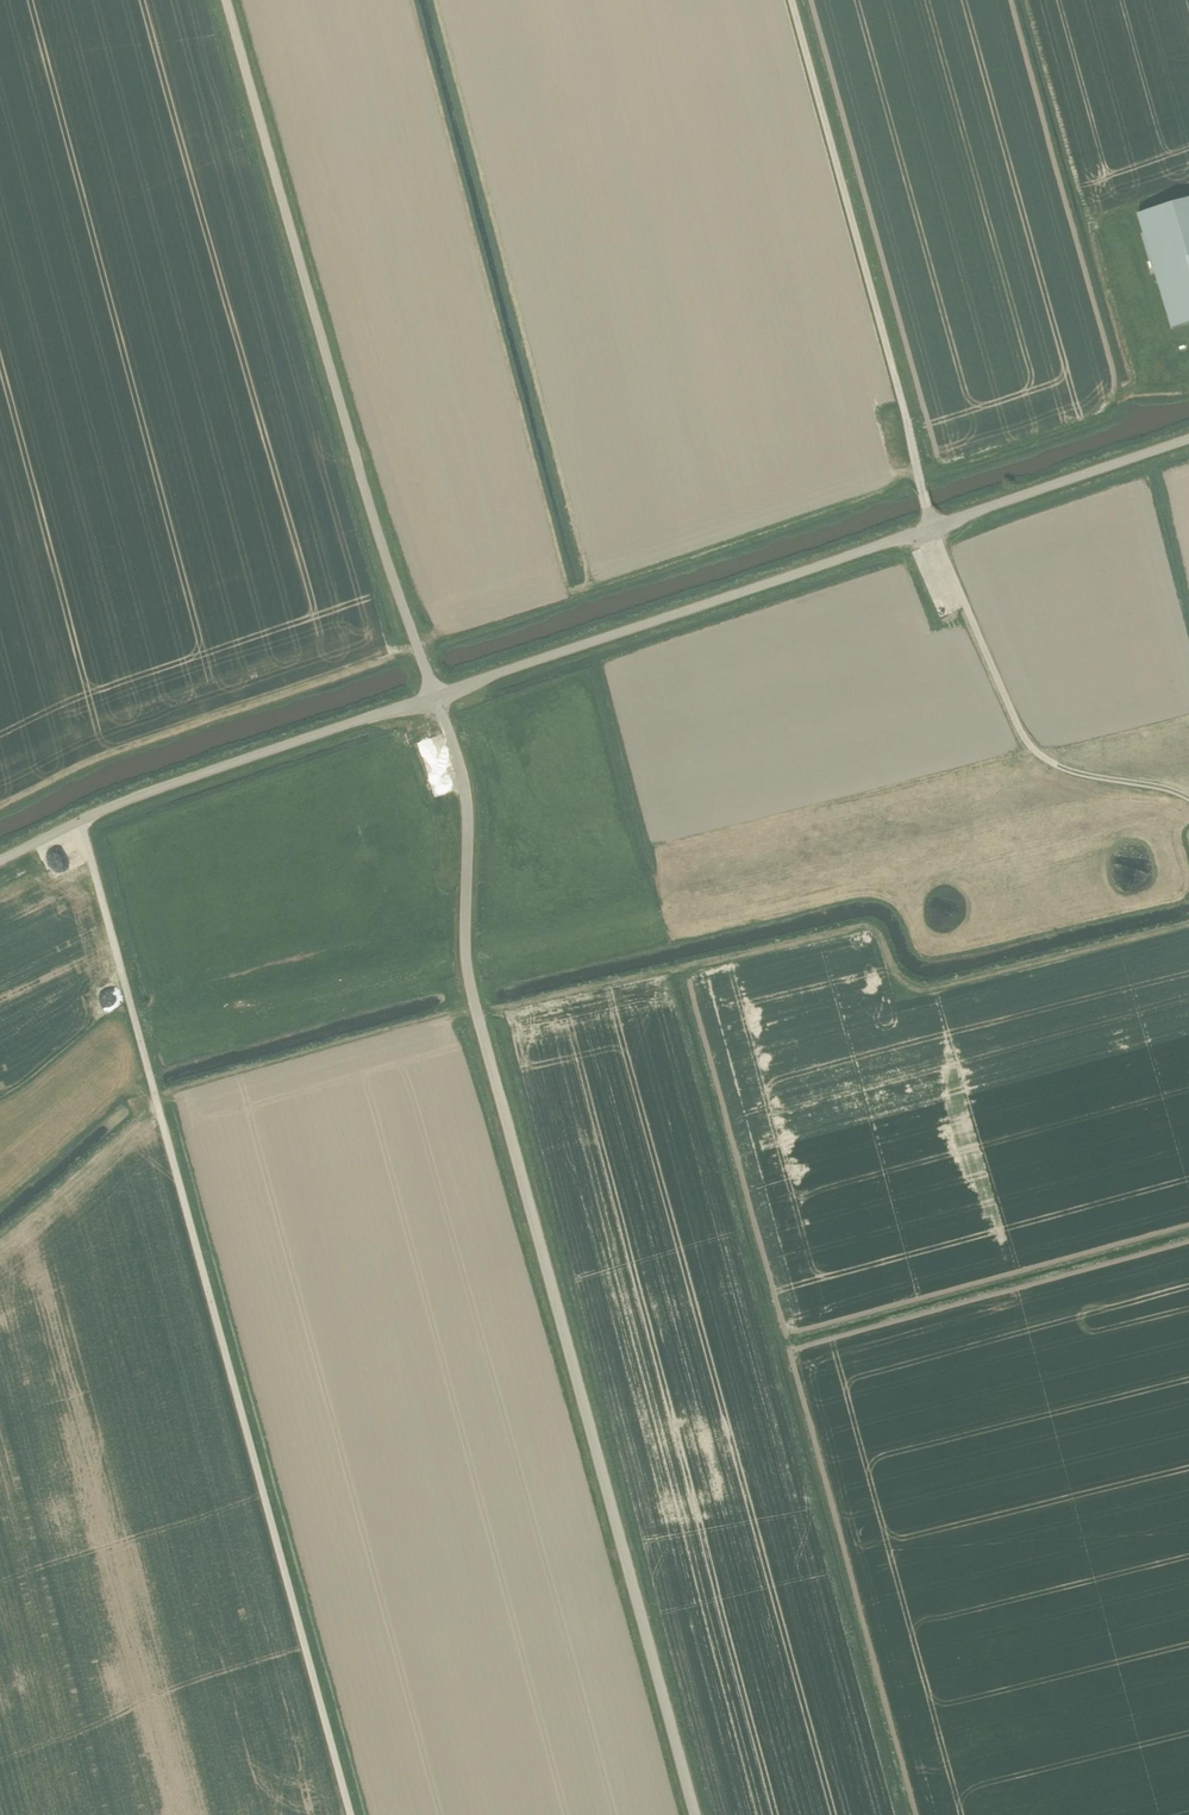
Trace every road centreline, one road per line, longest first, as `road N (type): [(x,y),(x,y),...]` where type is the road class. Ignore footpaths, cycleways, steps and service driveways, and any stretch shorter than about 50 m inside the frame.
road 1 (unclassified): [(695,1814),(478,1011),(467,960),(468,797),(433,696)]
road 2 (unclassified): [(433,696),(1188,437)]
road 3 (unclassified): [(433,696),(224,0)]
road 4 (unclassified): [(0,860),(141,795),(433,696)]

